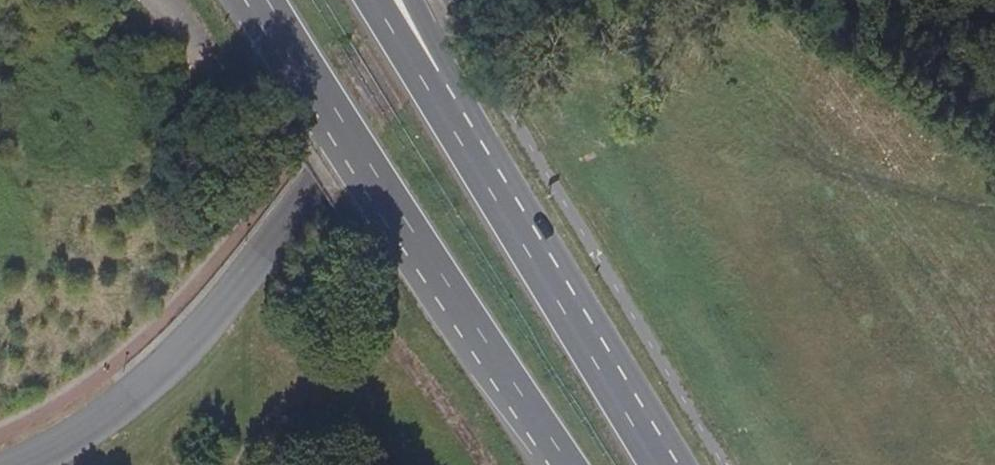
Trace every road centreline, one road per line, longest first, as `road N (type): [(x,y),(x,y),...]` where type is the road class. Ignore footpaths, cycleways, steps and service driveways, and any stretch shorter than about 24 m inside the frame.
road 1 (primary): [(263,0),(571,464)]
road 2 (primary): [(660,464),(426,90)]

